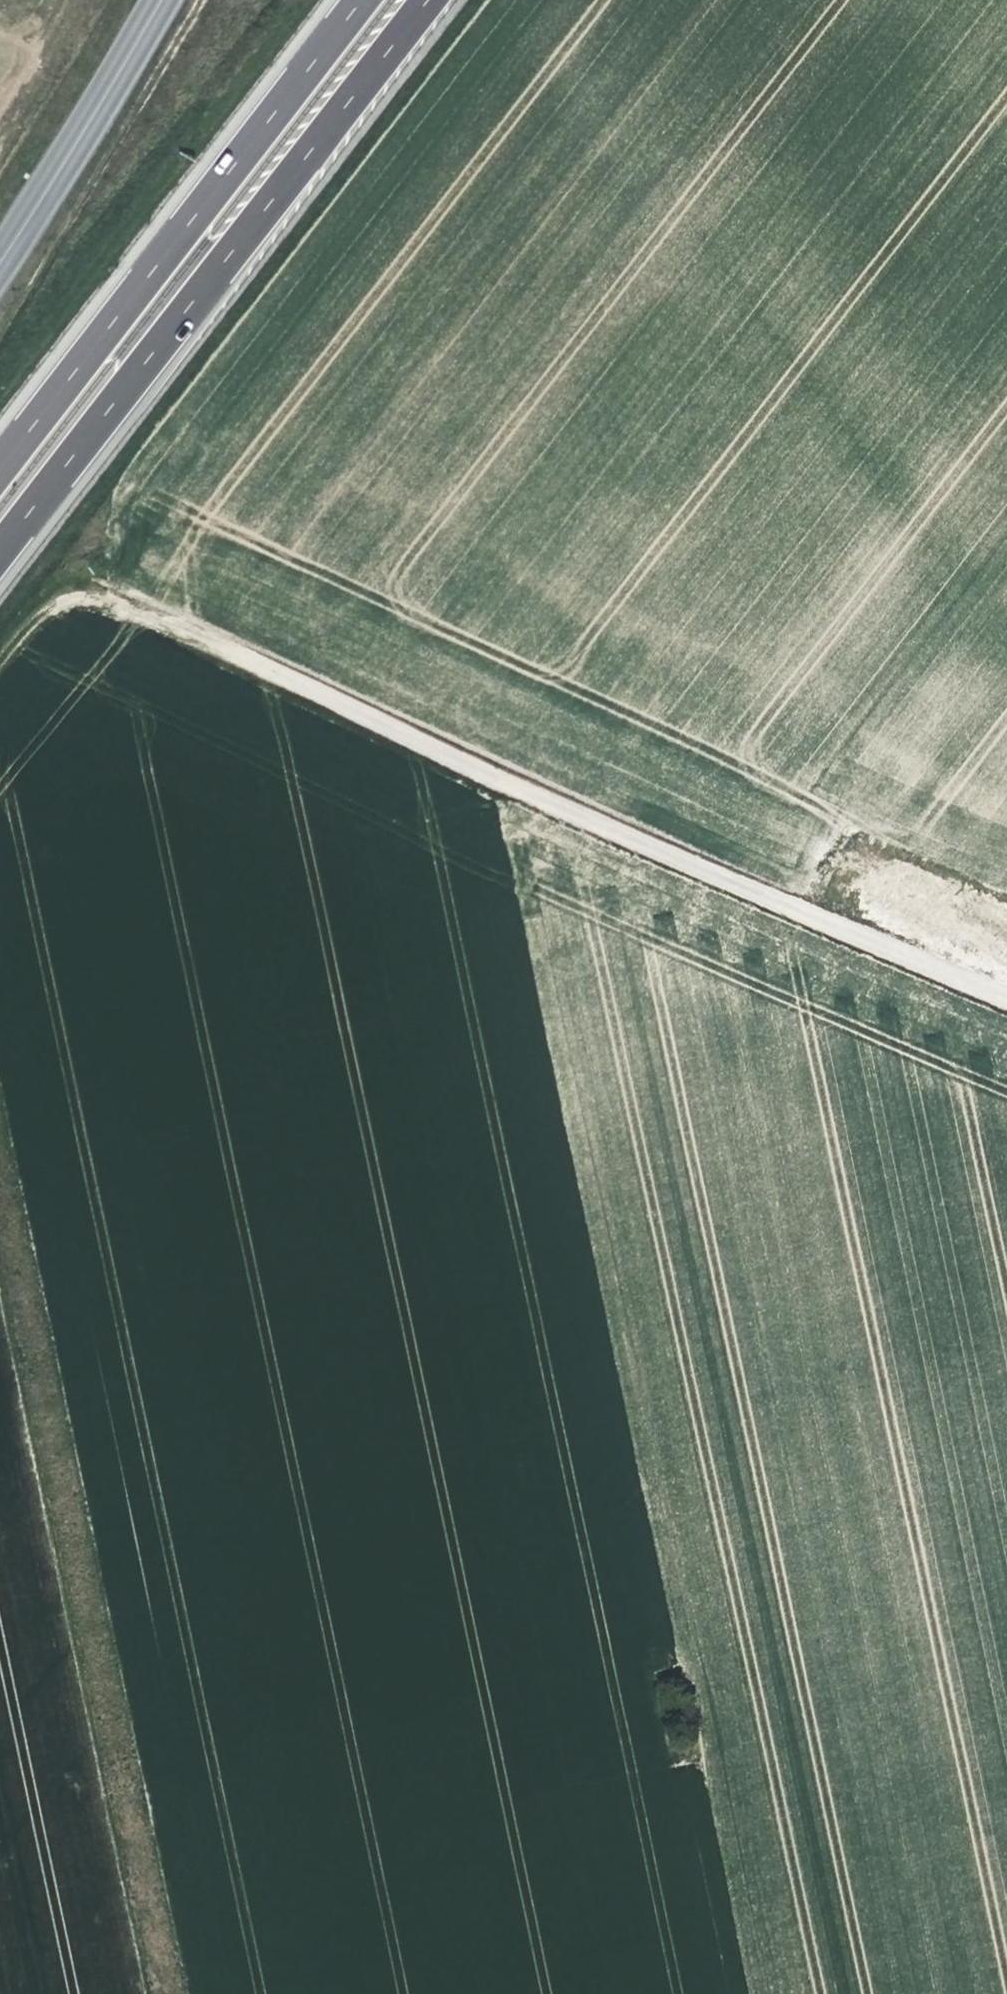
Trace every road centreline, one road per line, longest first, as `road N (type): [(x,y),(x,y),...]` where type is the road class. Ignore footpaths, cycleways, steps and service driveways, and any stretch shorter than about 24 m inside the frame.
road 1 (track): [(0,665),(49,603),(96,591),(1006,997)]
road 2 (motorway): [(0,554),(429,0)]
road 3 (motorway): [(357,0),(0,462)]
road 4 (secondary): [(162,0),(0,262)]

